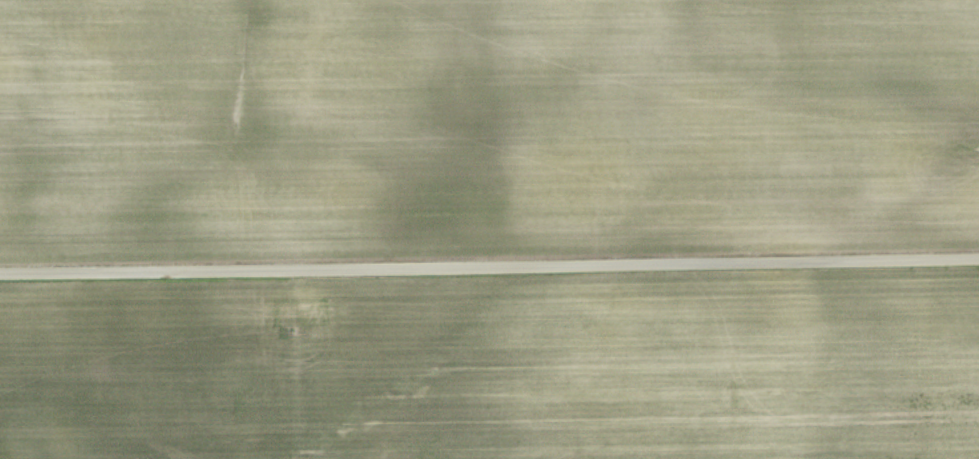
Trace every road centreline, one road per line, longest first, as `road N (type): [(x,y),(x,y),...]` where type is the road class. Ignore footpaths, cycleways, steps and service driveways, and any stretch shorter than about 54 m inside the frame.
road 1 (residential): [(0,275),(978,256)]

